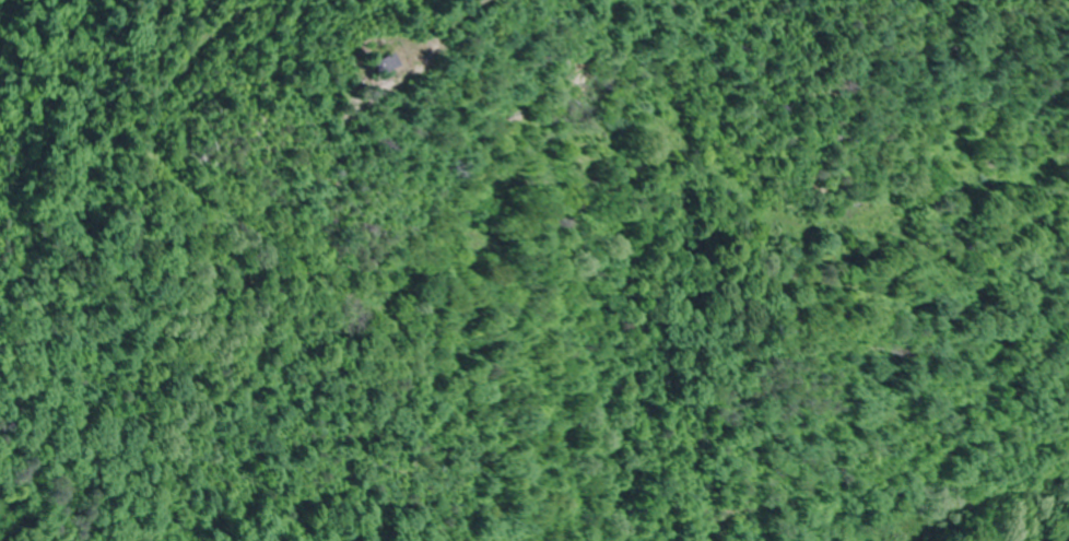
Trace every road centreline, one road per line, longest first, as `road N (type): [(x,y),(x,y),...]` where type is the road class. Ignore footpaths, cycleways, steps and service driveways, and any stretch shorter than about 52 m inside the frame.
road 1 (residential): [(917,540),(902,397),(900,81),(867,0)]

